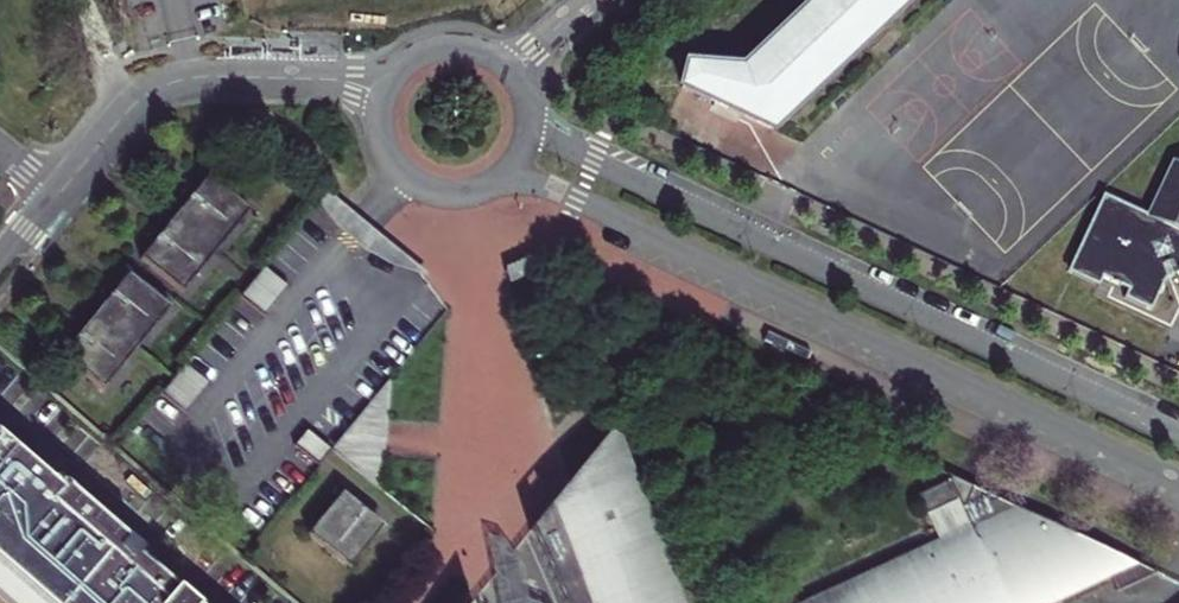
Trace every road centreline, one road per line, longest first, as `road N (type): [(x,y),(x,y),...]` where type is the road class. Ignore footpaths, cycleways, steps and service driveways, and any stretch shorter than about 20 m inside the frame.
road 1 (residential): [(489,183),(547,185),(1178,481)]
road 2 (residential): [(1178,438),(564,145),(526,101)]
road 3 (residential): [(387,93),(313,79),(171,82),(118,117),(56,194)]
road 4 (residential): [(526,101),(497,58),(455,45),(413,58),(387,93)]
road 5 (residential): [(387,93),(384,136),(407,173),(451,191),(489,183)]

